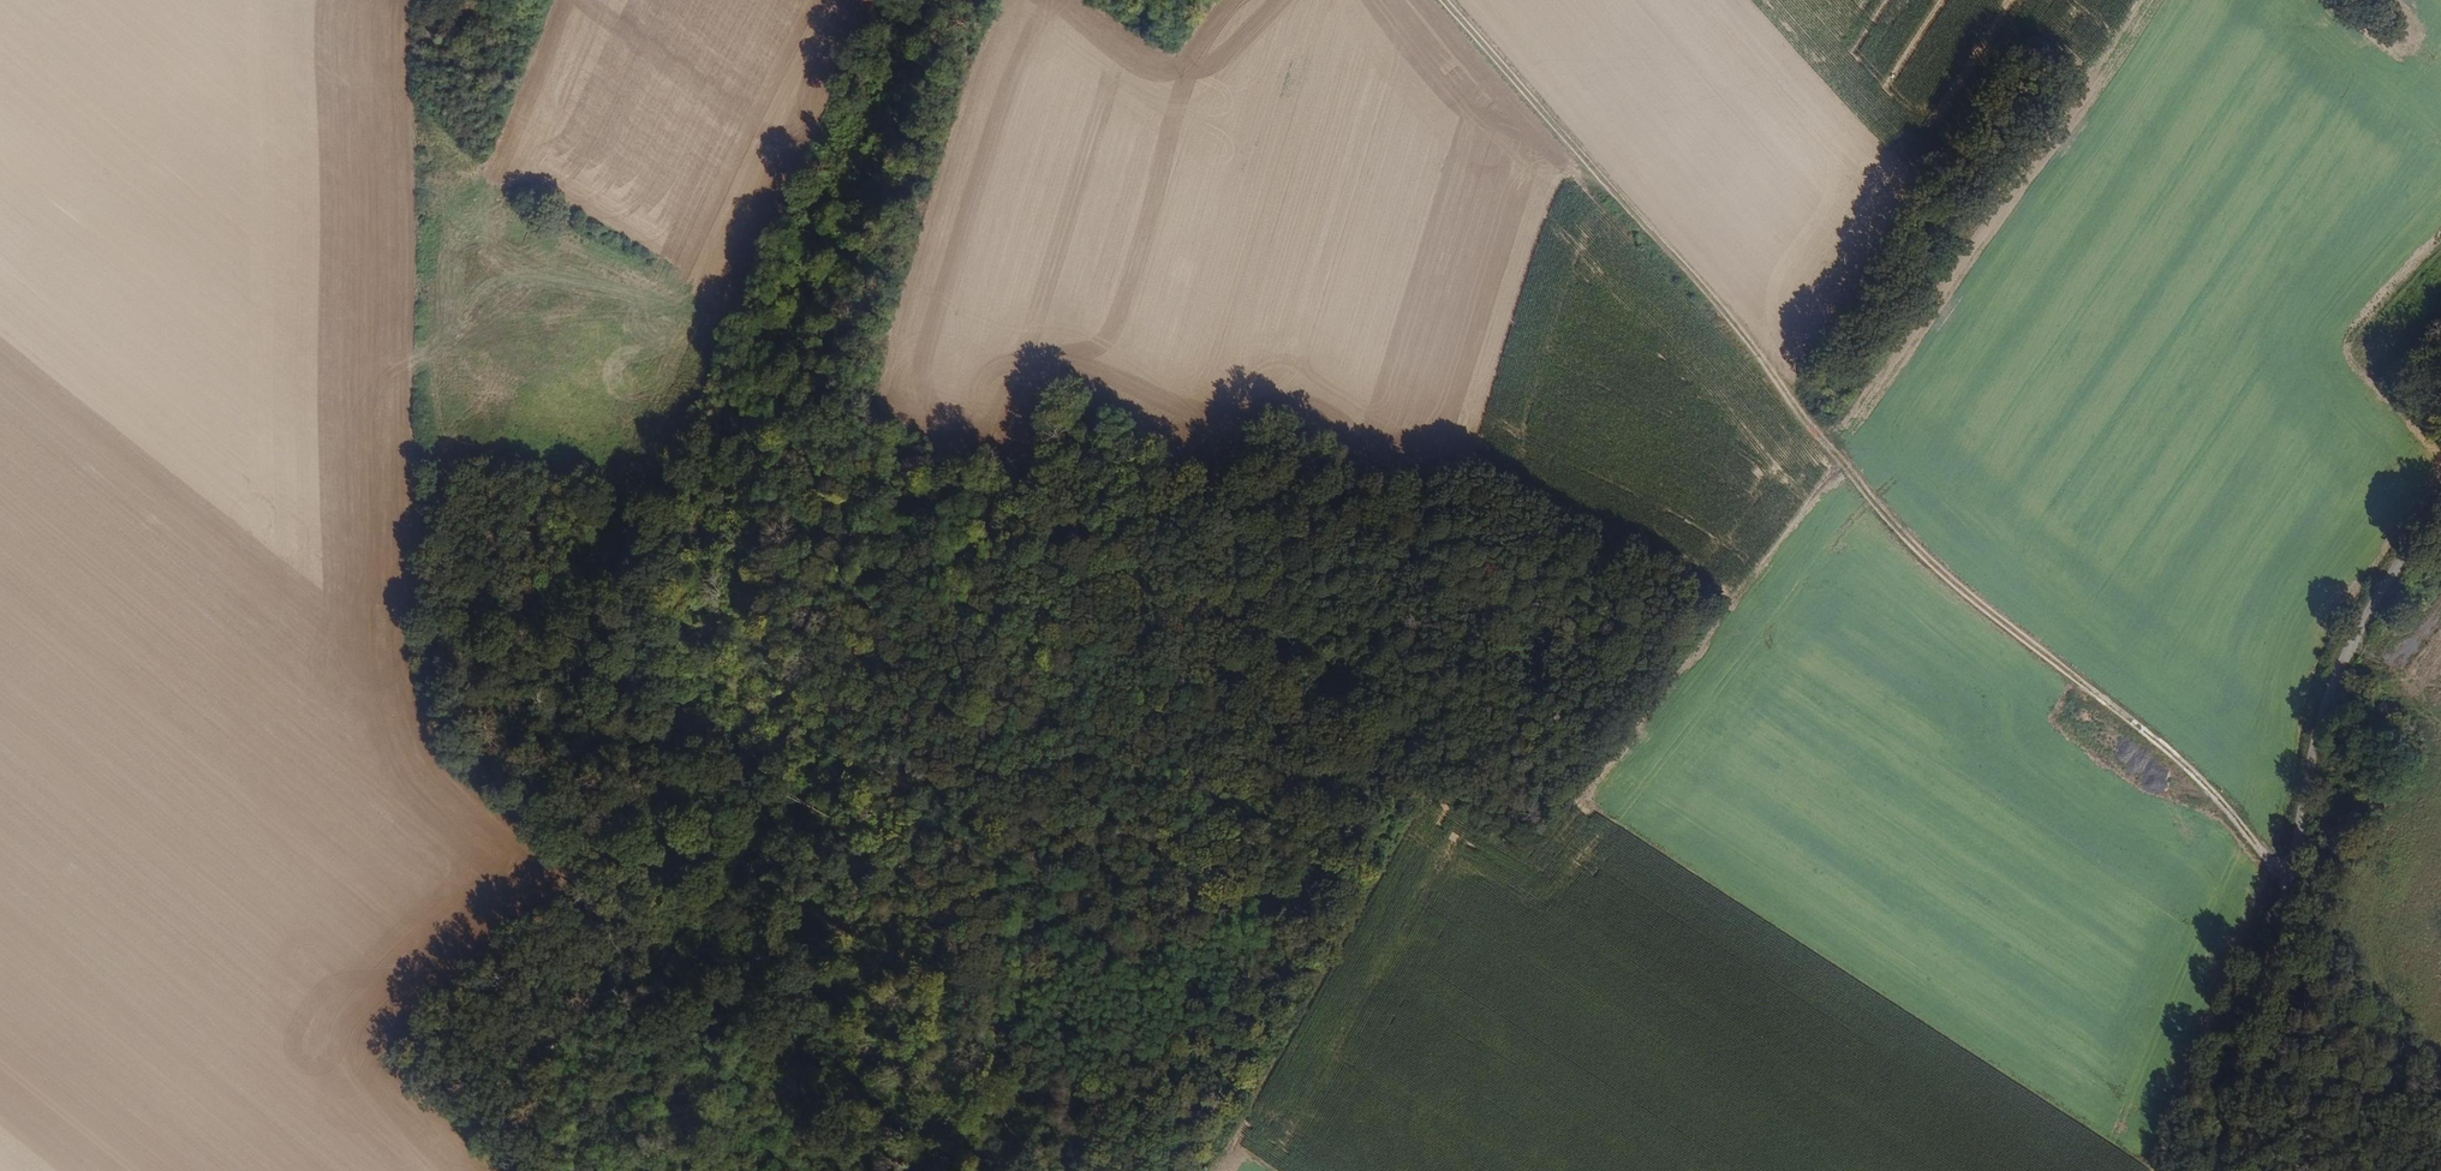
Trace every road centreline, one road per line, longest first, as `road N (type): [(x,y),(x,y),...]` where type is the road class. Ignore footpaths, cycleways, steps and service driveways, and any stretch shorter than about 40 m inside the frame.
road 1 (track): [(2289,893),(2199,779),(1921,561),(1679,262),(1446,0)]
road 2 (unclassified): [(2216,1170),(2253,1049),(2304,797),(2337,679),(2360,626),(2440,507)]

